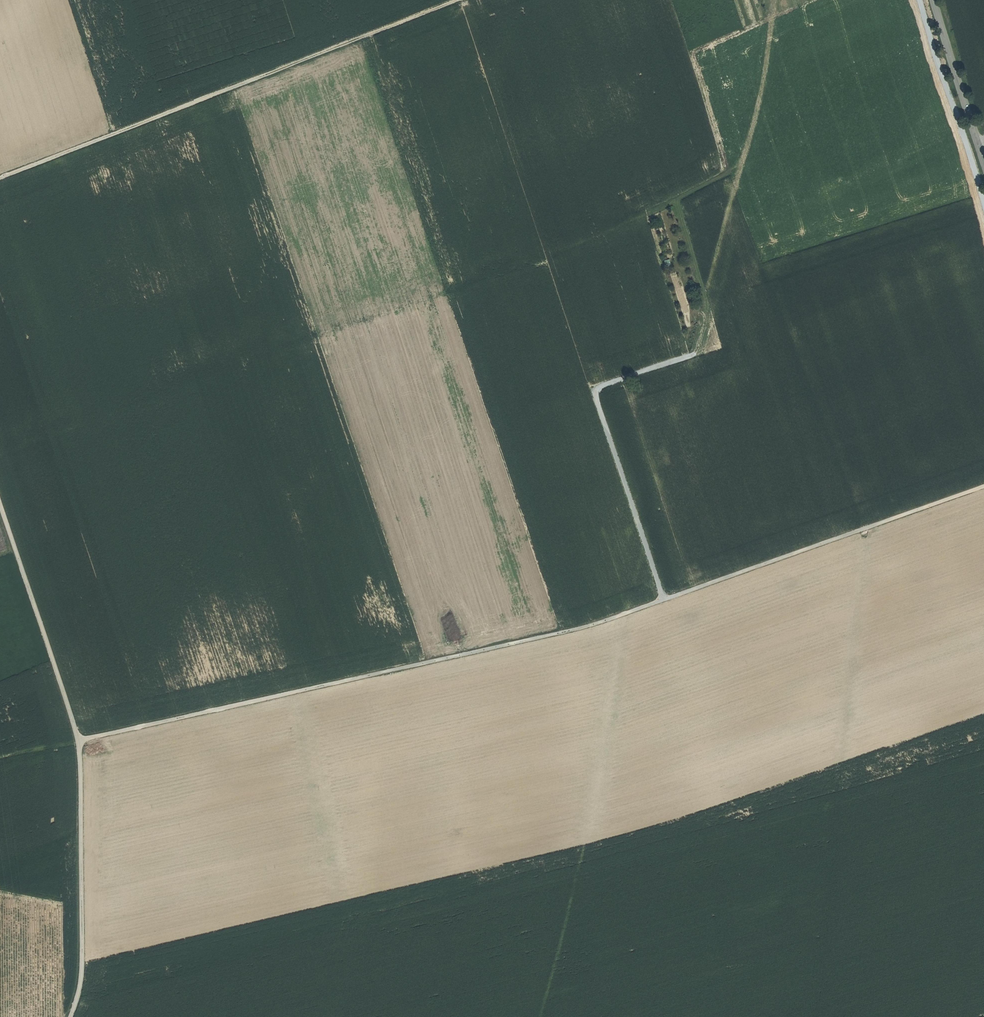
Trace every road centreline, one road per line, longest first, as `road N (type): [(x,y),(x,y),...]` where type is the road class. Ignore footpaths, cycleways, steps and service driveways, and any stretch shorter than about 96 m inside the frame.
road 1 (track): [(983,487),(589,624),(78,741)]
road 2 (track): [(813,0),(692,54),(726,173),(678,202),(708,306),(694,355),(596,391),(663,600)]
road 3 (track): [(0,505),(78,741),(82,969),(72,1016)]
road 4 (track): [(0,178),(453,0)]
road 5 (tertiary): [(936,0),(983,163)]

